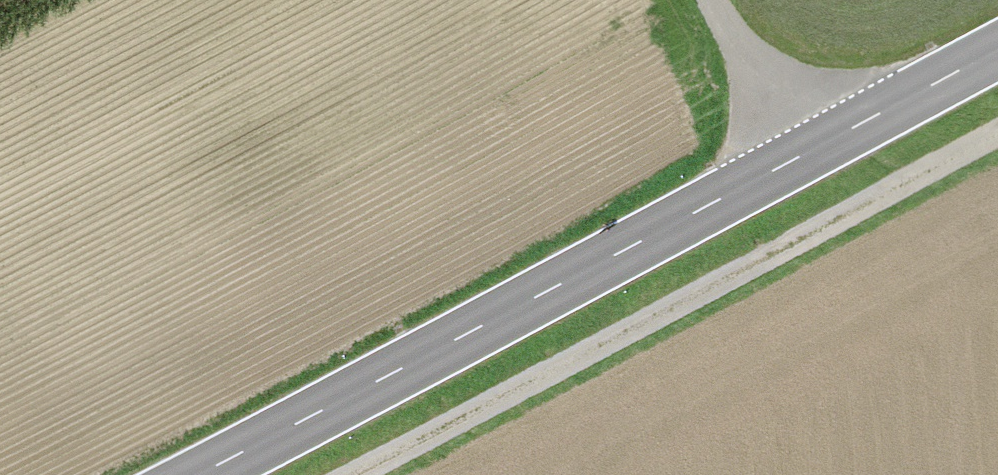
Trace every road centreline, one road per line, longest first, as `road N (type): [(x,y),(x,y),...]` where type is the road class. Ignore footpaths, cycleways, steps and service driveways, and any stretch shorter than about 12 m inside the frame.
road 1 (primary): [(997,49),(192,474)]
road 2 (track): [(355,474),(997,135)]
road 3 (track): [(710,0),(799,156)]

